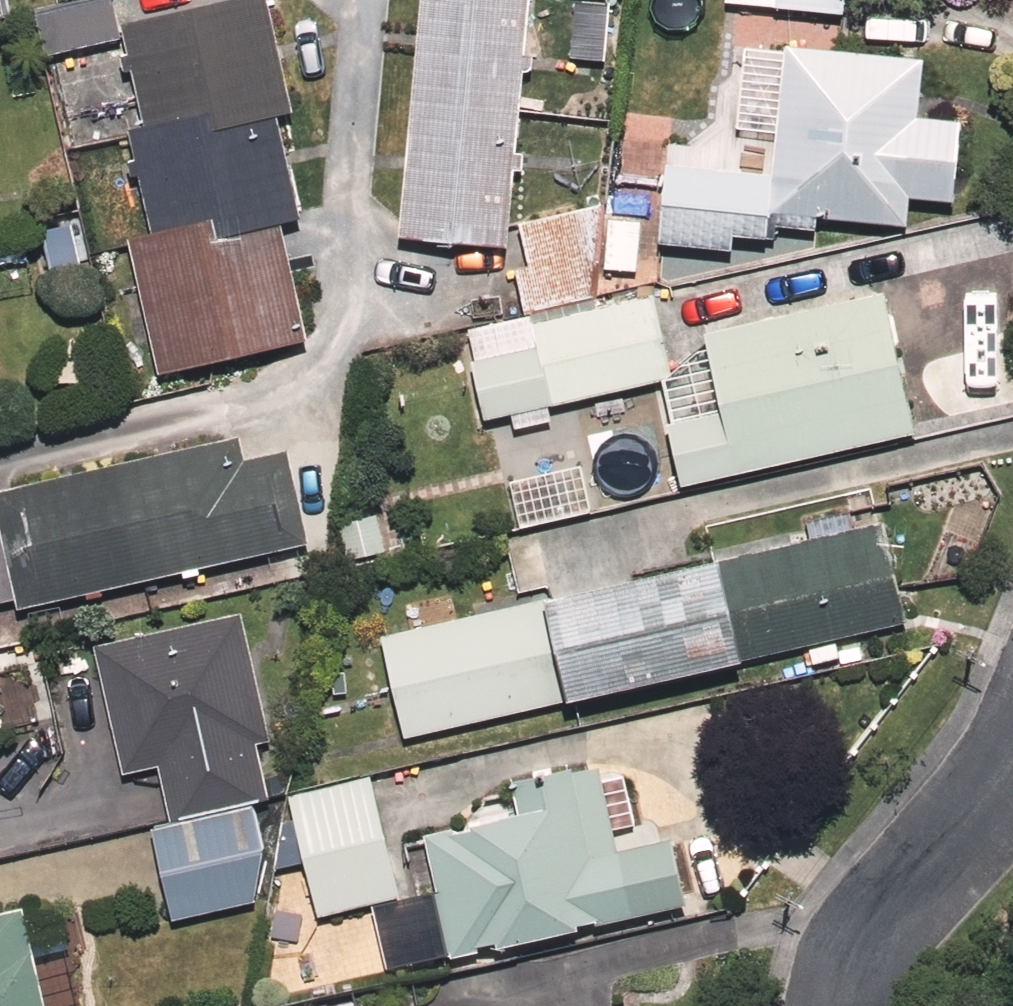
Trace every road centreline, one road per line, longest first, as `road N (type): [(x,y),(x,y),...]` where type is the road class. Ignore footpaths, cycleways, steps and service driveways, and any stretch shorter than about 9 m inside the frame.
road 1 (residential): [(1012,734),(857,945),(830,1005)]

